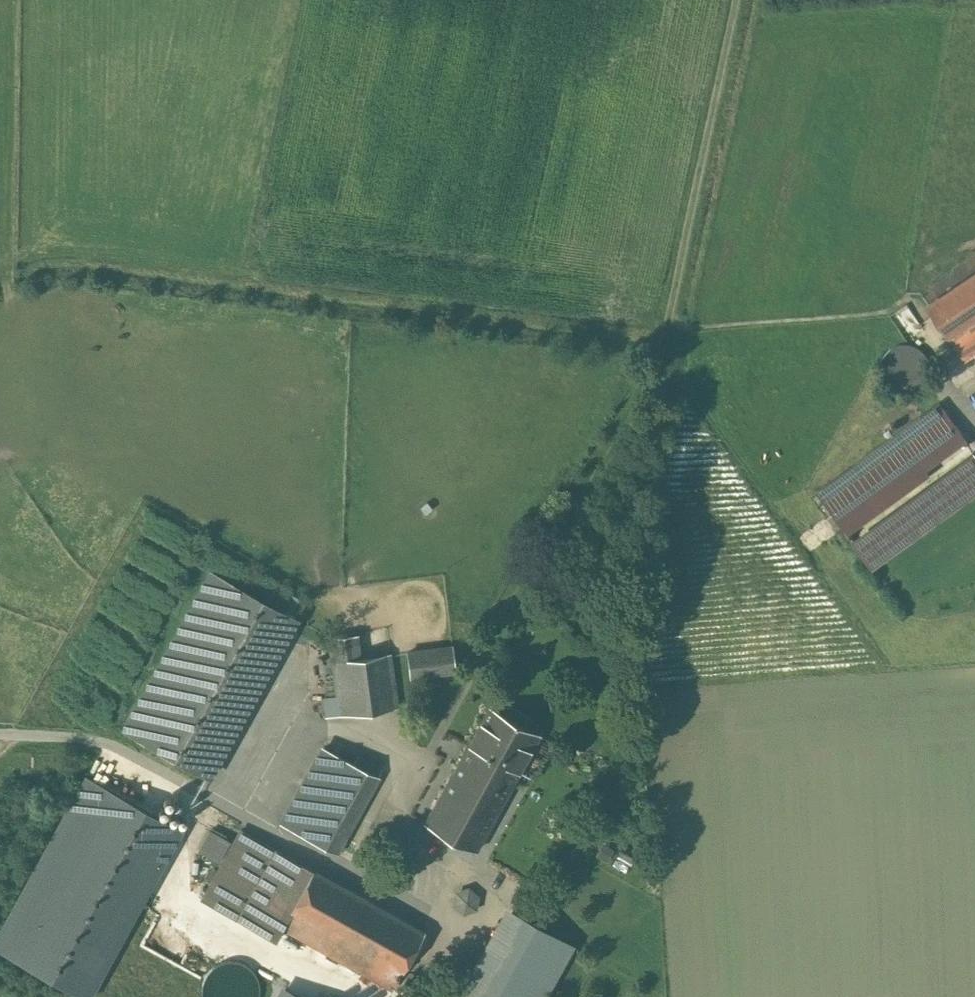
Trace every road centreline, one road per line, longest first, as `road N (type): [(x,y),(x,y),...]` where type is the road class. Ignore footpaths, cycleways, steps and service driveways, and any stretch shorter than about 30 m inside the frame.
road 1 (track): [(735,0),(662,354),(351,871)]

